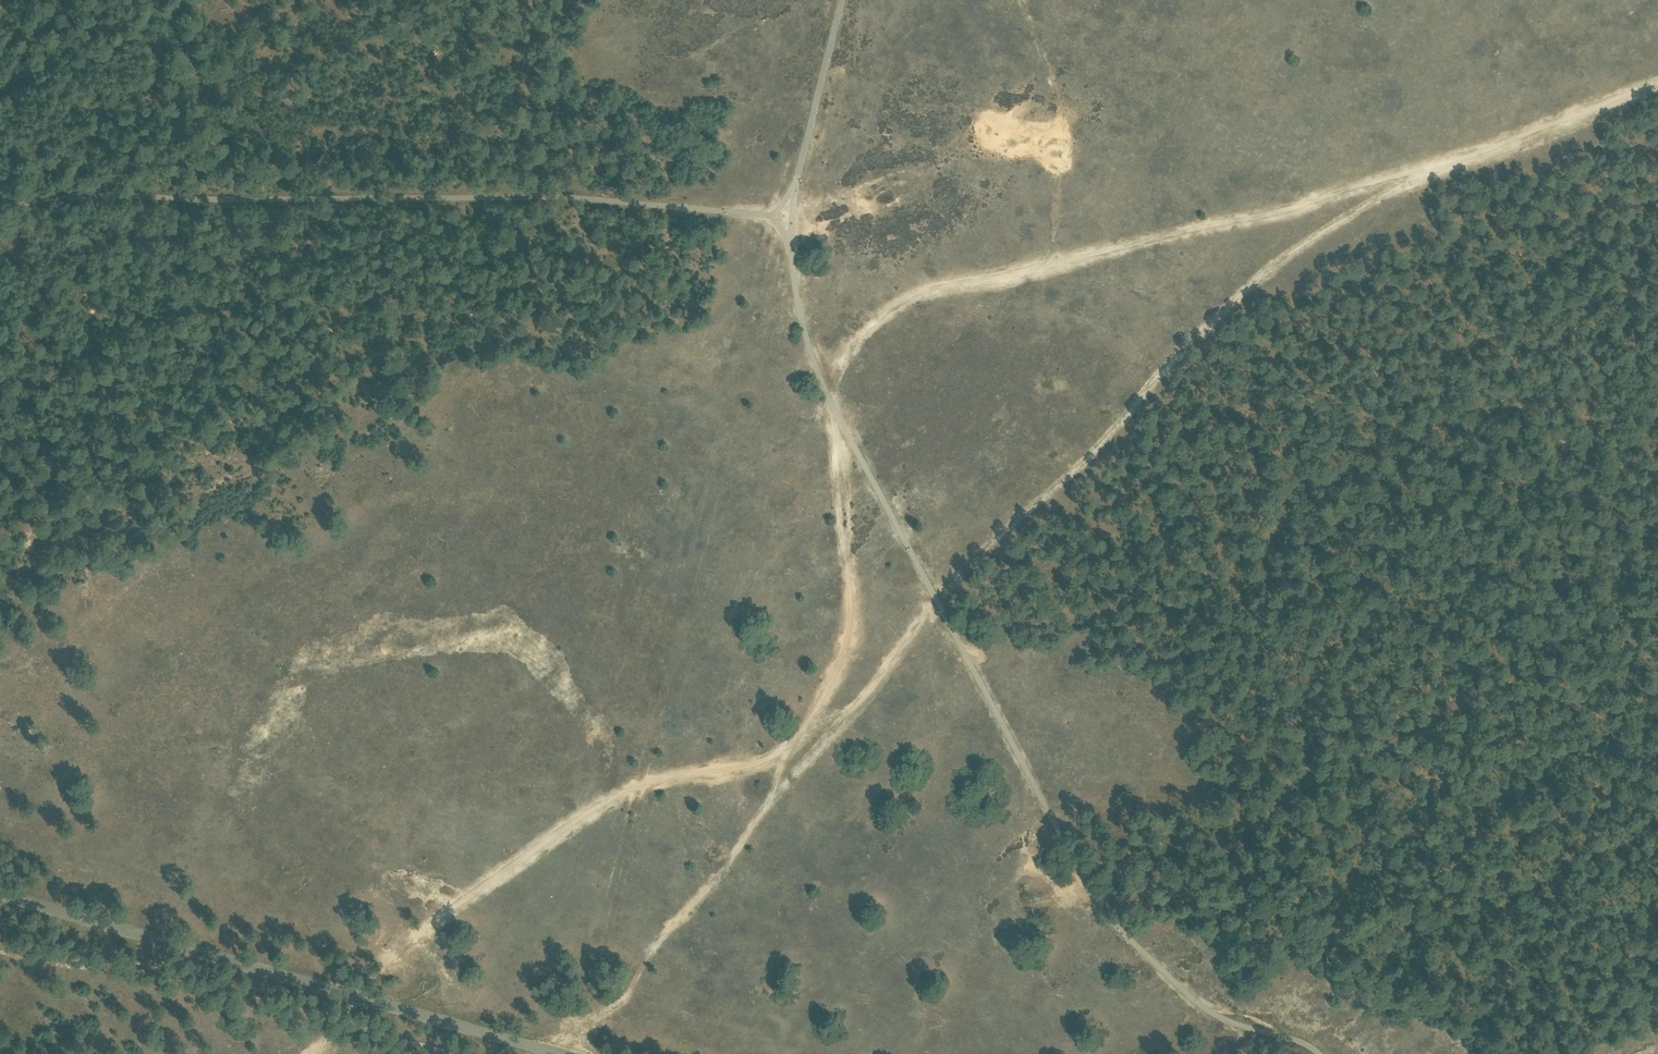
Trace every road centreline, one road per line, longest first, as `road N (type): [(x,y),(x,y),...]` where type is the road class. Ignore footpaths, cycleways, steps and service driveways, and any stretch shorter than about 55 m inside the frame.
road 1 (unclassified): [(552,1053),(0,896)]

